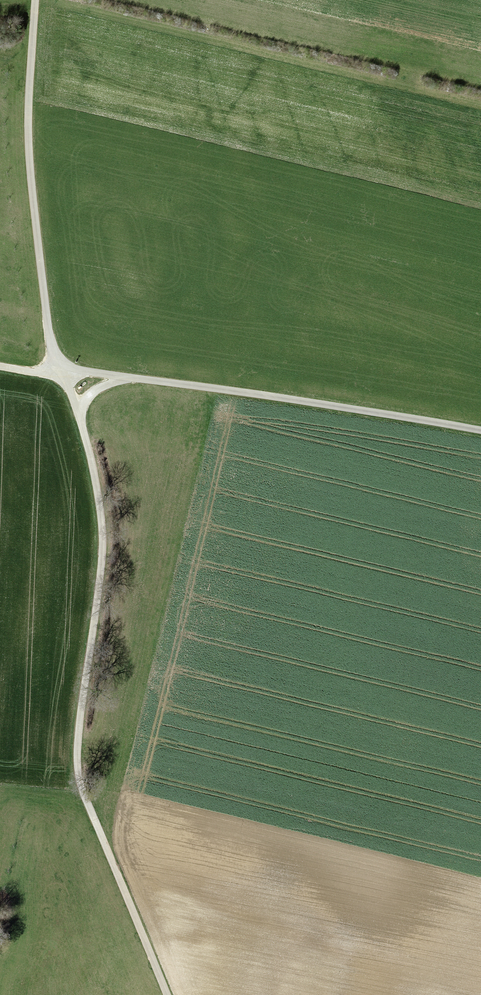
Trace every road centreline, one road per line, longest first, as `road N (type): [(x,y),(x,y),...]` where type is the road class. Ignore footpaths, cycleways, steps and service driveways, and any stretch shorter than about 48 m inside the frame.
road 1 (track): [(165,994),(117,851),(83,796),(82,734),(106,551),(93,469),(49,337),(26,113),(37,0)]
road 2 (track): [(0,364),(480,432)]
road 3 (track): [(383,949),(117,851)]

